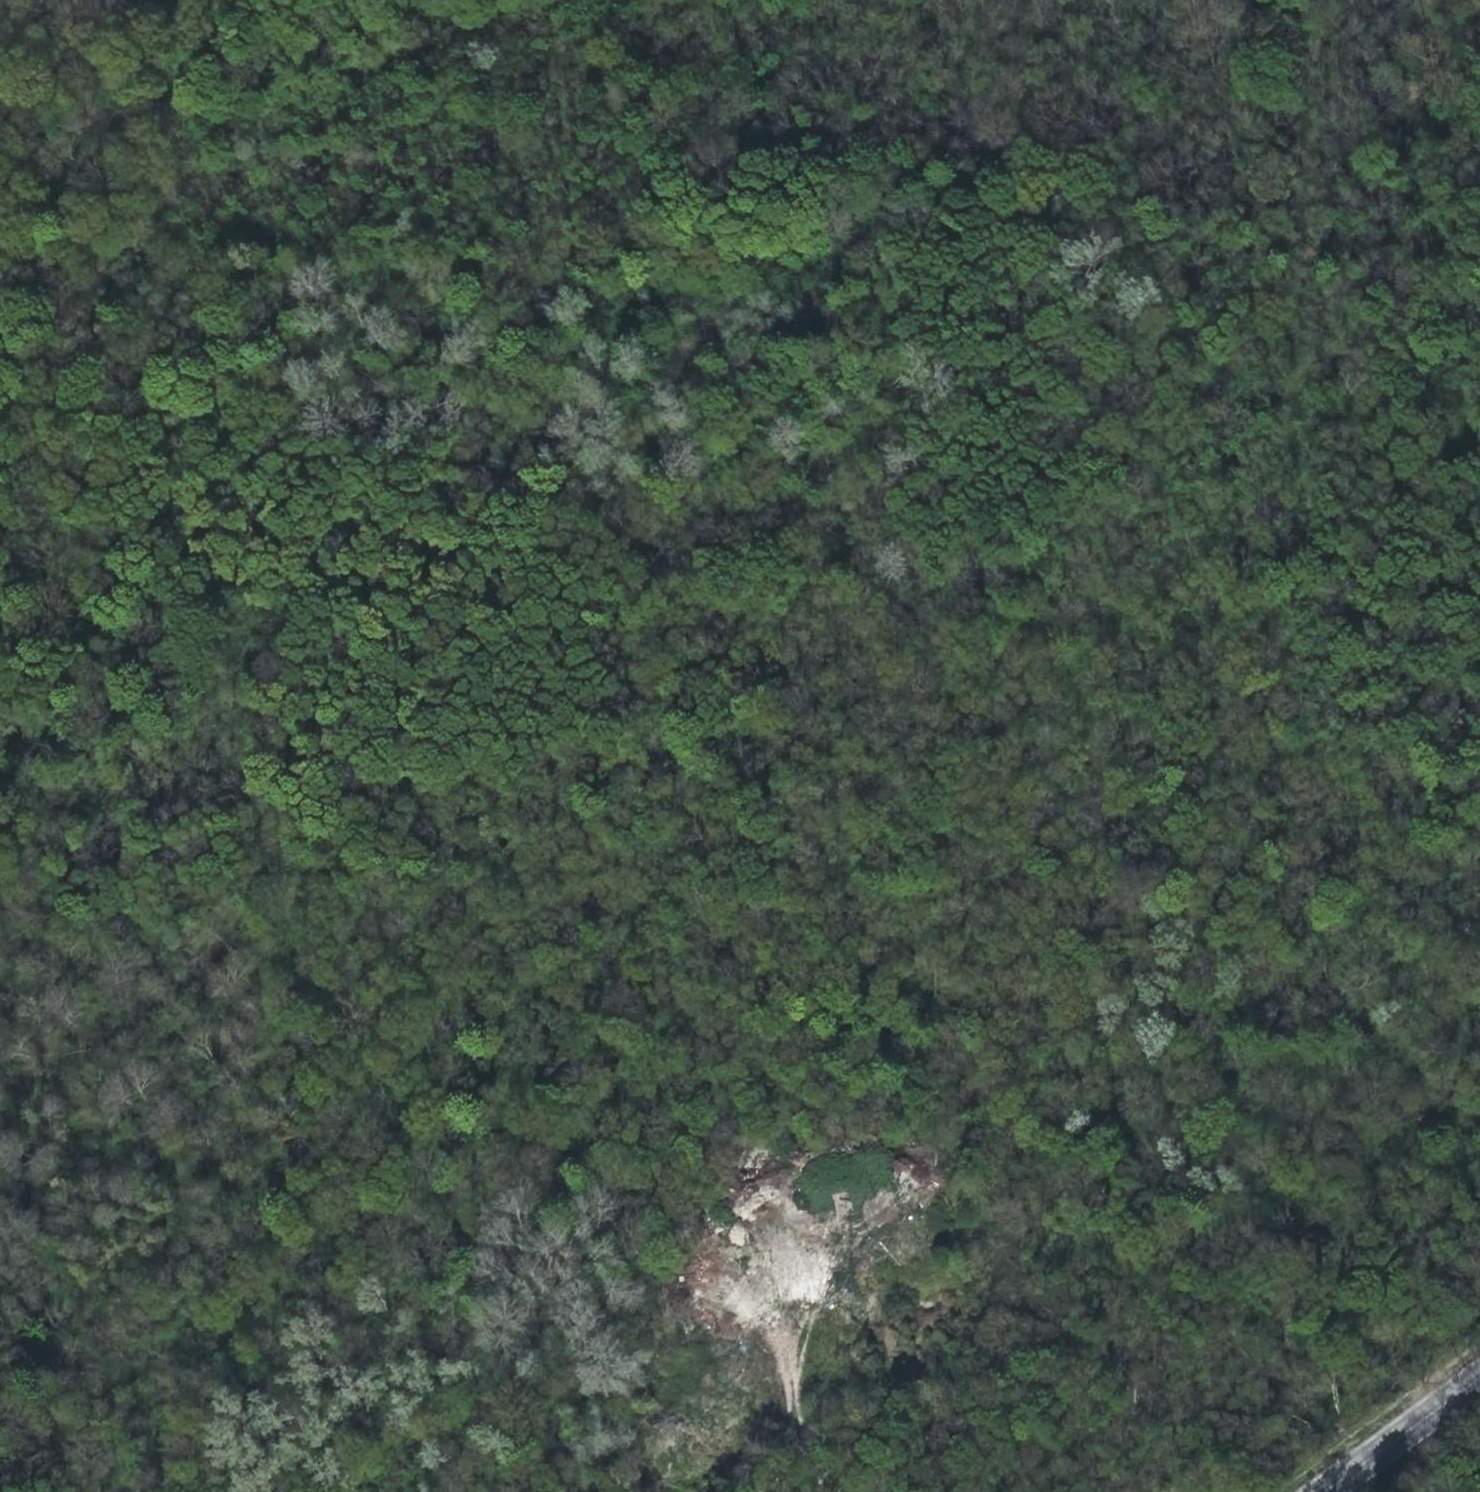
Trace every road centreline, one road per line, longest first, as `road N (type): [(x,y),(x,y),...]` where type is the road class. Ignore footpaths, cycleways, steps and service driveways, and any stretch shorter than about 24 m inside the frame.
road 1 (primary): [(1325,1491),(1479,1380)]

